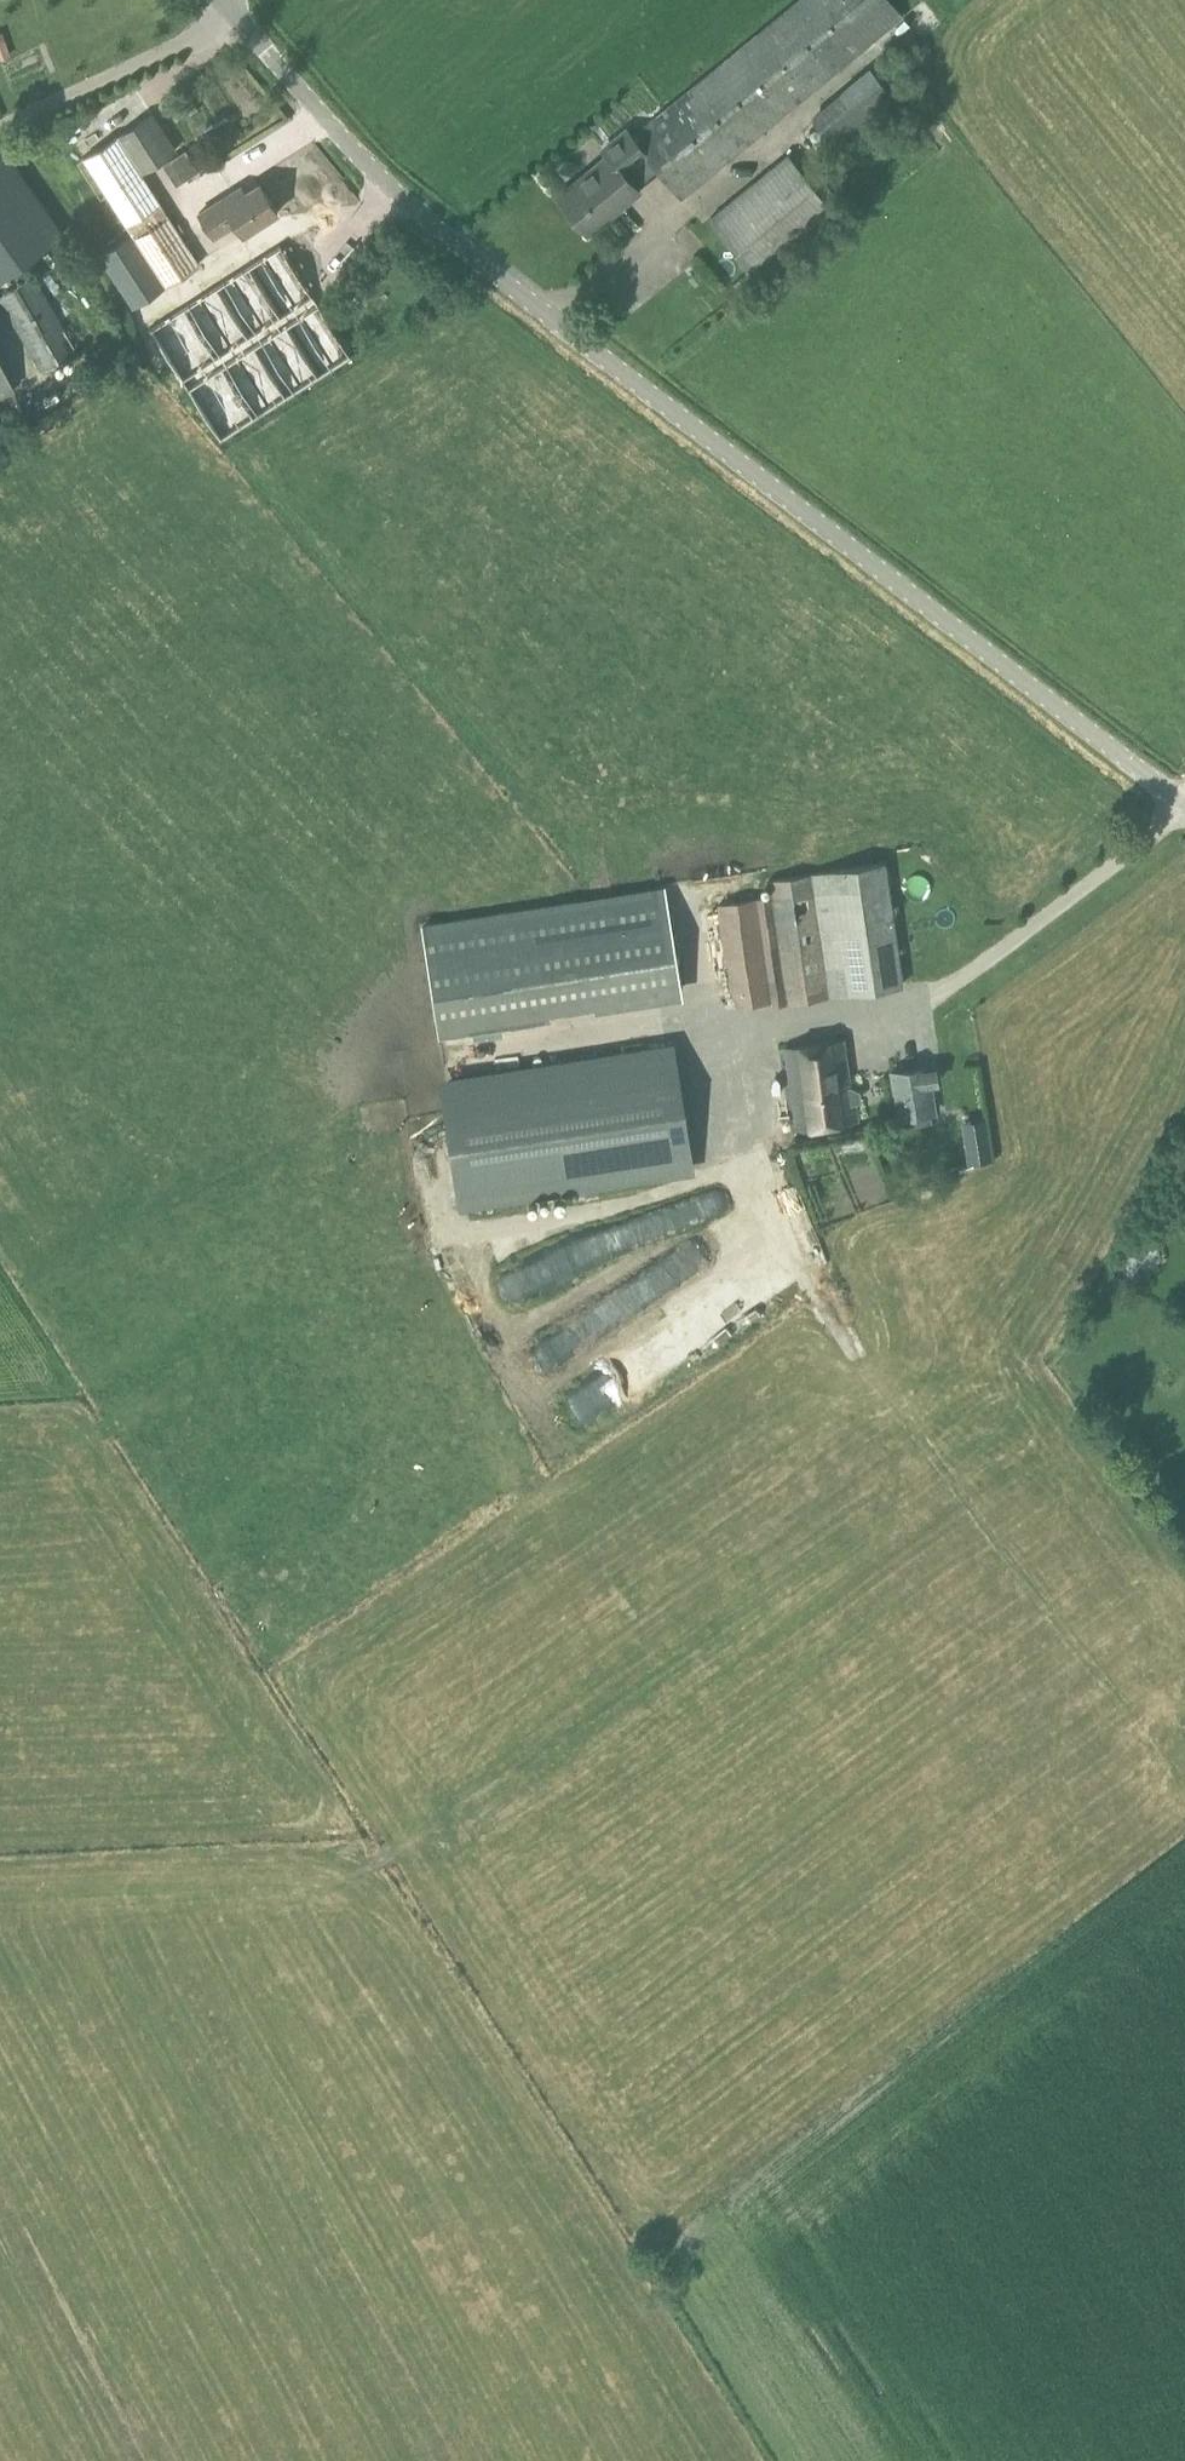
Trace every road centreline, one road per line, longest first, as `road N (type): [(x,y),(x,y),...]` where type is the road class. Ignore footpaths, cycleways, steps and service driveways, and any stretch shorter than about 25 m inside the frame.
road 1 (unclassified): [(1184,802),(457,241),(337,132),(230,0)]

